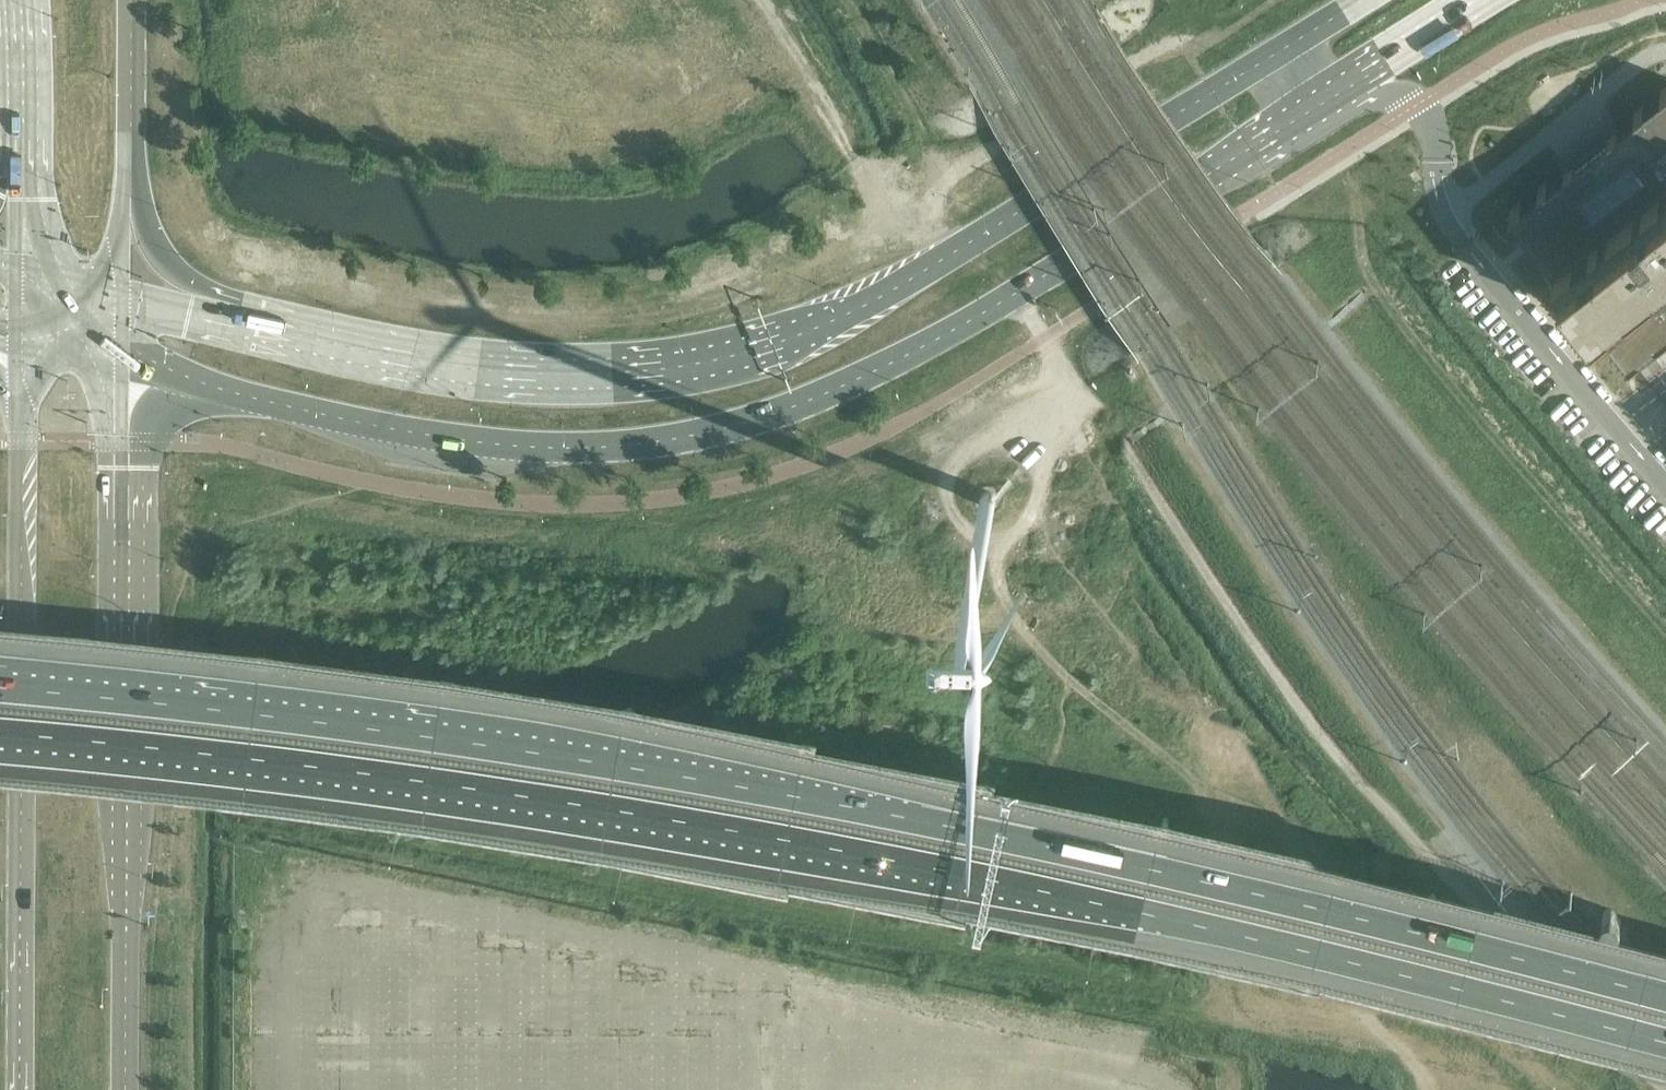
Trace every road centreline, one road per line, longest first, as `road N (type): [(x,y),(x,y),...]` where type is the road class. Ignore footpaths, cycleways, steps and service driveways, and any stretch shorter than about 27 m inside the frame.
road 1 (motorway): [(0,730),(443,781),(884,856),(1141,911),(1665,1043)]
road 2 (motorway): [(1665,990),(994,833),(722,778),(260,708),(0,685)]
road 3 (secondary): [(121,374),(570,445),(738,431),(948,333),(1283,121)]
road 4 (secondary): [(1360,0),(904,283),(839,314),(680,356),(509,364),(260,323)]
road 5 (secondary): [(15,349),(30,644),(23,1089)]
road 6 (secondary): [(127,1089),(130,642),(121,374)]
road 7 (track): [(943,259),(893,215),(756,0)]
road 8 (secondary): [(15,0),(16,269)]
road 9 (secondary): [(1283,121),(1478,0)]
road 10 (secondary): [(131,193),(131,0)]
road 11 (secondary): [(260,323),(188,284),(153,241),(131,193)]
road 12 (secondary): [(260,323),(122,295)]
road 13 (secondary): [(1283,121),(1387,96),(1415,106)]

